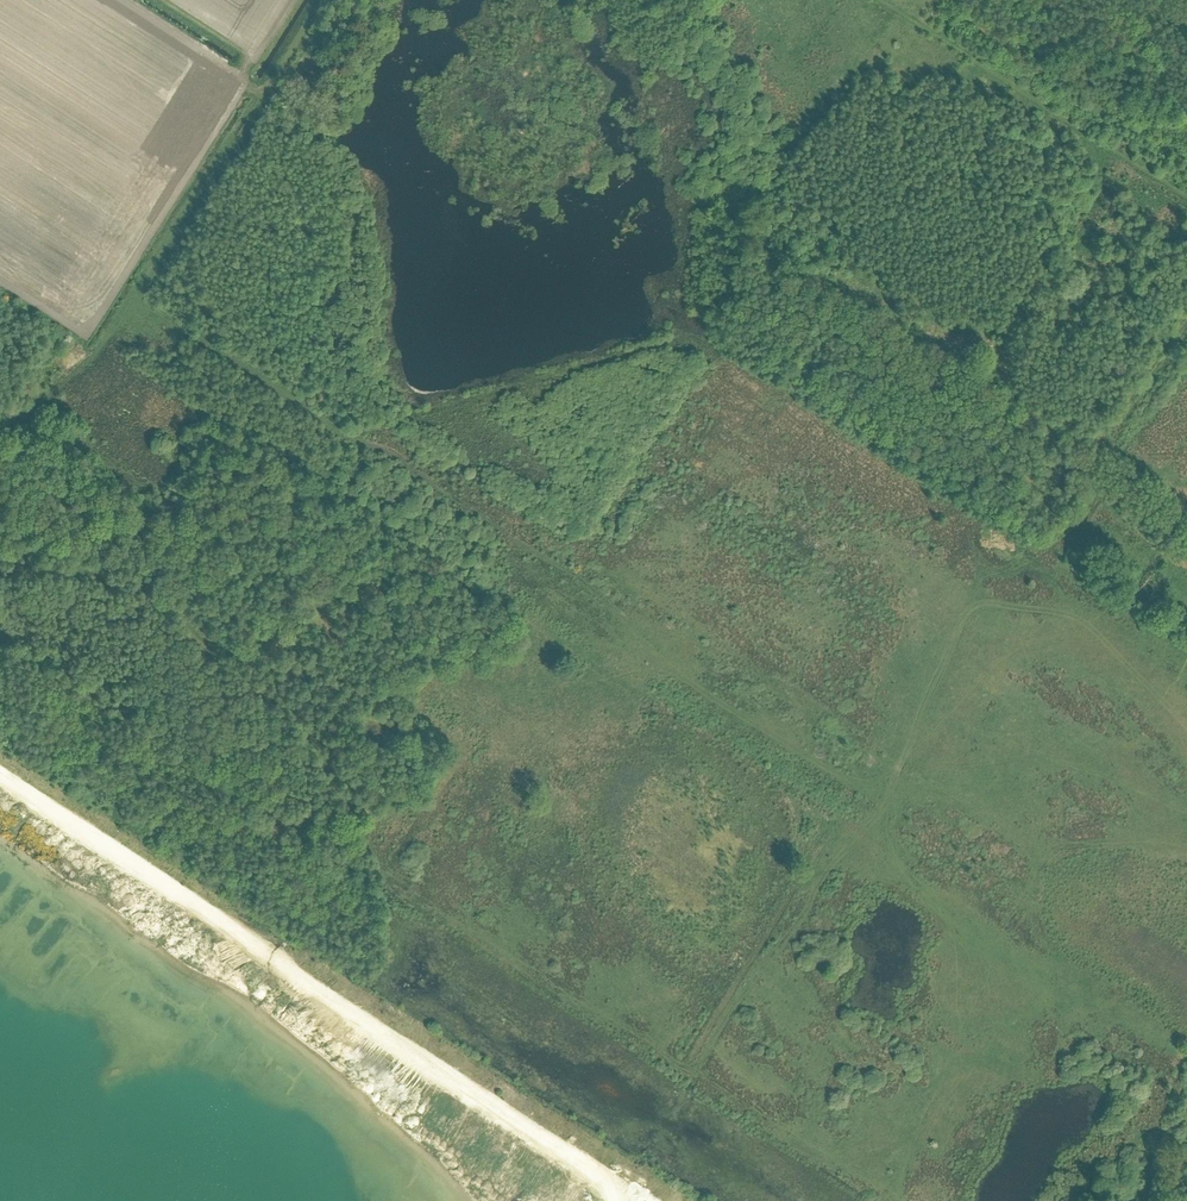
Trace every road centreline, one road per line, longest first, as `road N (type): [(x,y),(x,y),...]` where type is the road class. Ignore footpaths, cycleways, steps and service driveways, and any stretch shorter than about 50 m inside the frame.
road 1 (track): [(903,758),(724,654),(642,631),(413,470),(141,306),(135,295)]
road 2 (track): [(914,1200),(904,1182),(915,1128),(964,1032),(964,948),(942,905),(906,873),(882,835),(880,810),(962,617),(976,607),(1081,619)]
road 3 (track): [(1186,322),(1104,442),(1092,501),(1034,570)]
road 4 (track): [(99,350),(237,130)]
road 5 (track): [(1034,570),(1186,729)]

